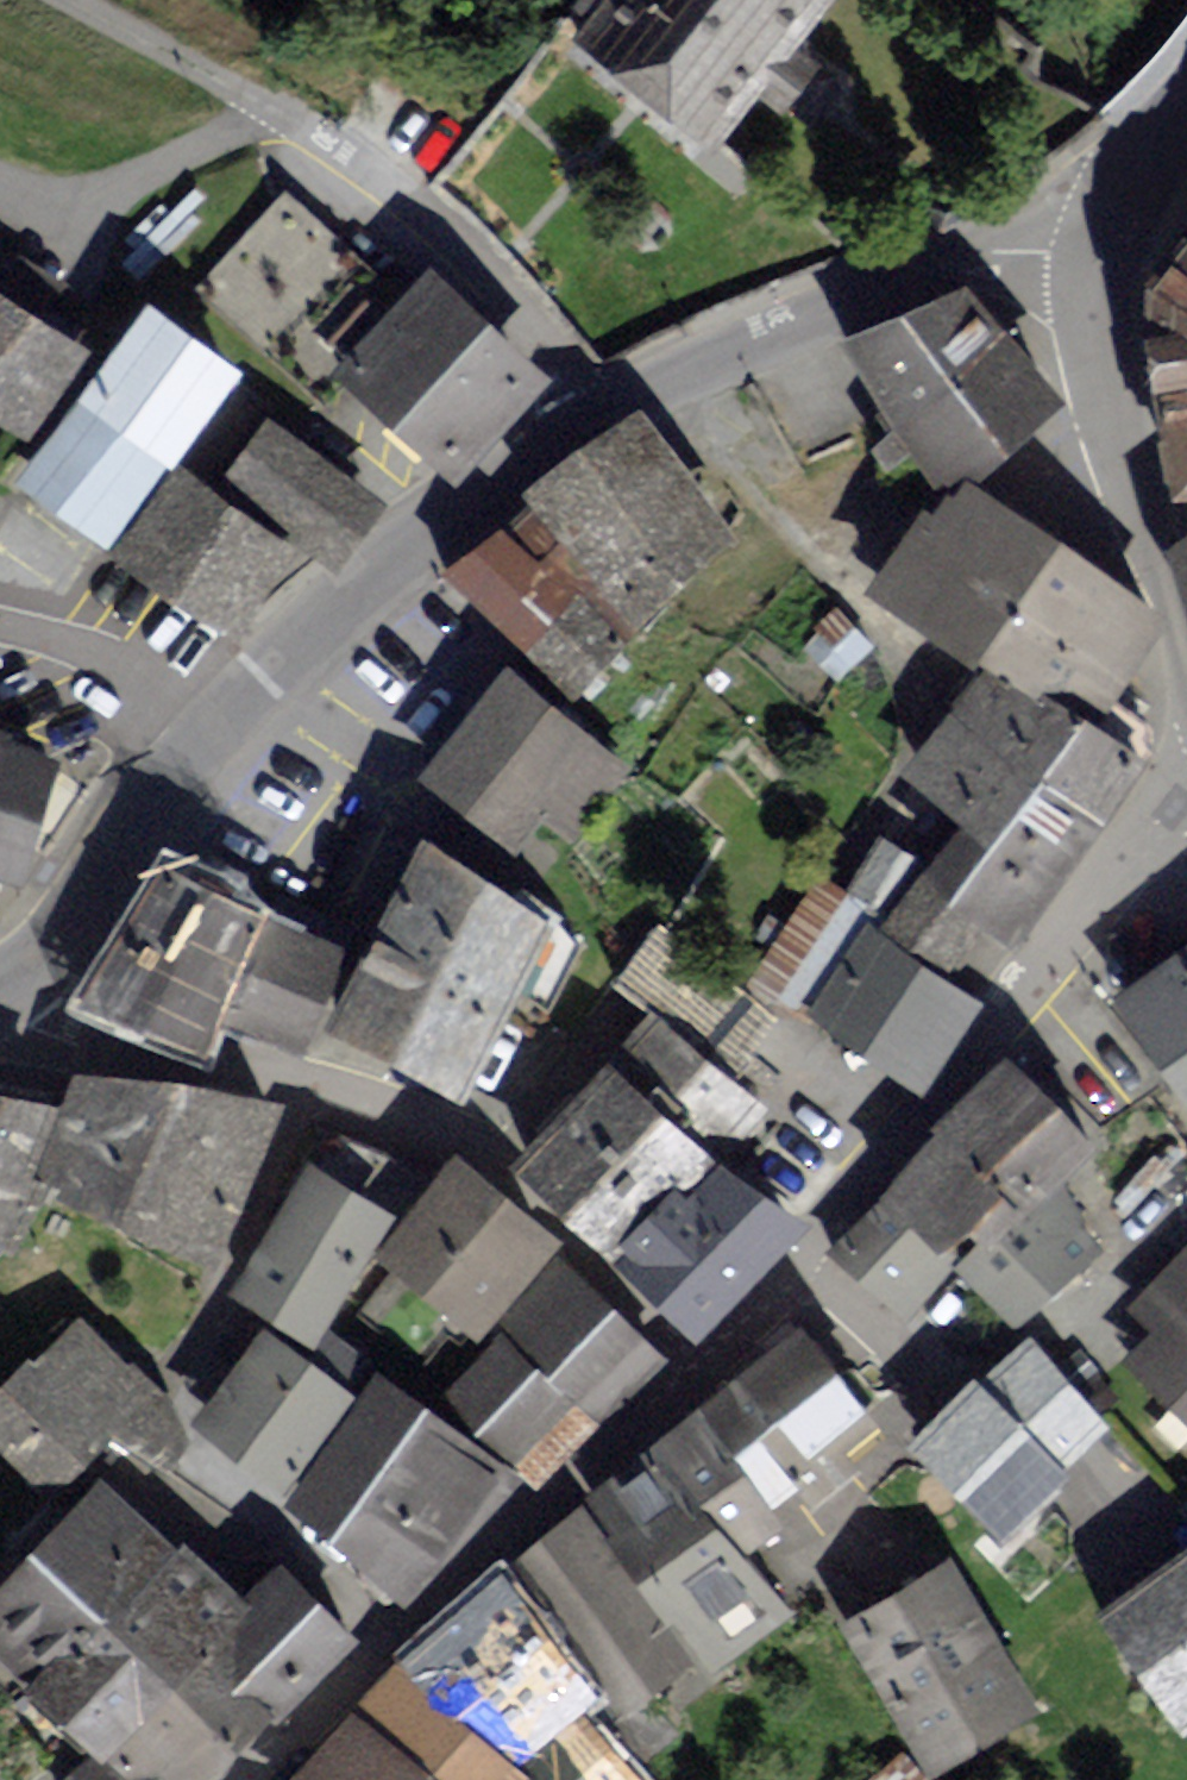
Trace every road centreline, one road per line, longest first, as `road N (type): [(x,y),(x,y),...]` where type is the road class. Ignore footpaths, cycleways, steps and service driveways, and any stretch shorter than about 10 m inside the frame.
road 1 (residential): [(0,1018),(175,1053),(428,1133),(601,1261),(707,1362)]
road 2 (residential): [(707,1362),(1186,811)]
road 3 (unclassified): [(596,391),(401,200),(246,98),(63,0)]
road 4 (residential): [(251,1779),(642,1413),(707,1362)]
road 5 (residential): [(1117,180),(896,278),(596,391)]
road 6 (residential): [(596,391),(432,527),(238,747)]
road 7 (tertiary): [(1186,632),(1099,304),(1117,180)]
road 8 (residential): [(238,747),(0,1013)]
road 9 (residential): [(238,747),(0,657)]

